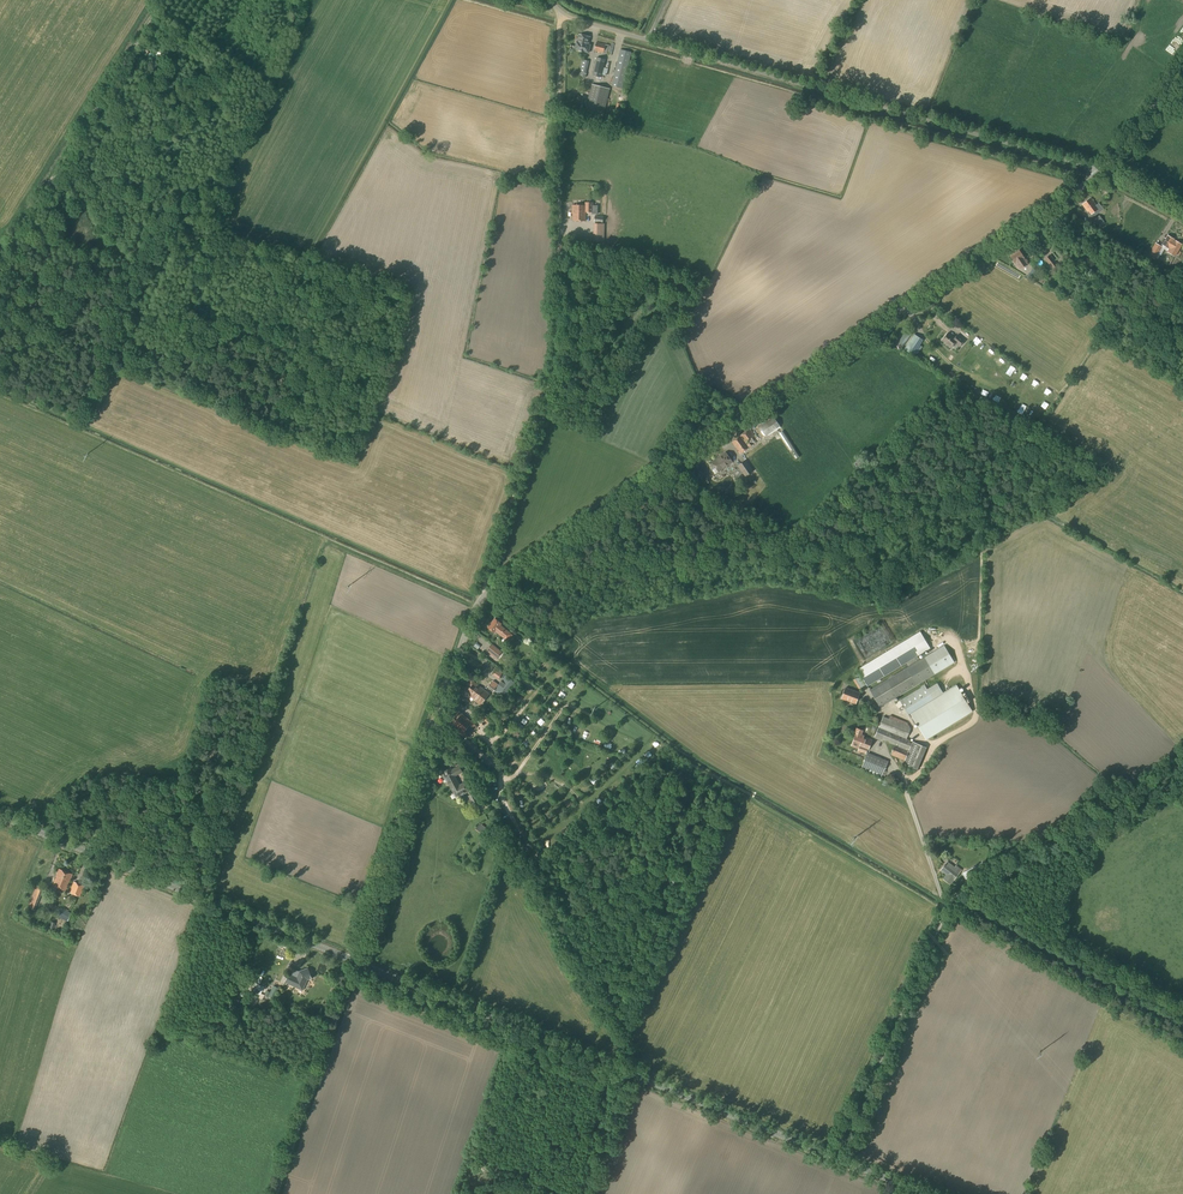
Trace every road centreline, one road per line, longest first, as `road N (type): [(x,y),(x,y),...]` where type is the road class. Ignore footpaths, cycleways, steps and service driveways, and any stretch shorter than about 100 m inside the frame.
road 1 (tertiary): [(353,962),(484,597),(1103,170)]
road 2 (unclassified): [(1103,170),(558,13)]
road 3 (secondary): [(837,1159),(353,962)]
road 4 (track): [(436,721),(631,1073)]
road 5 (unclassified): [(837,1159),(947,909),(904,788)]
road 6 (secondary): [(353,962),(0,815)]
road 7 (track): [(560,241),(554,370),(485,590)]
road 8 (unclassified): [(0,263),(164,0)]
road 9 (track): [(1182,763),(957,902)]
road 10 (unclassified): [(273,1193),(353,962)]
road 11 (unclassified): [(558,13),(560,241)]
road 12 (tertiary): [(1103,170),(1182,66)]

